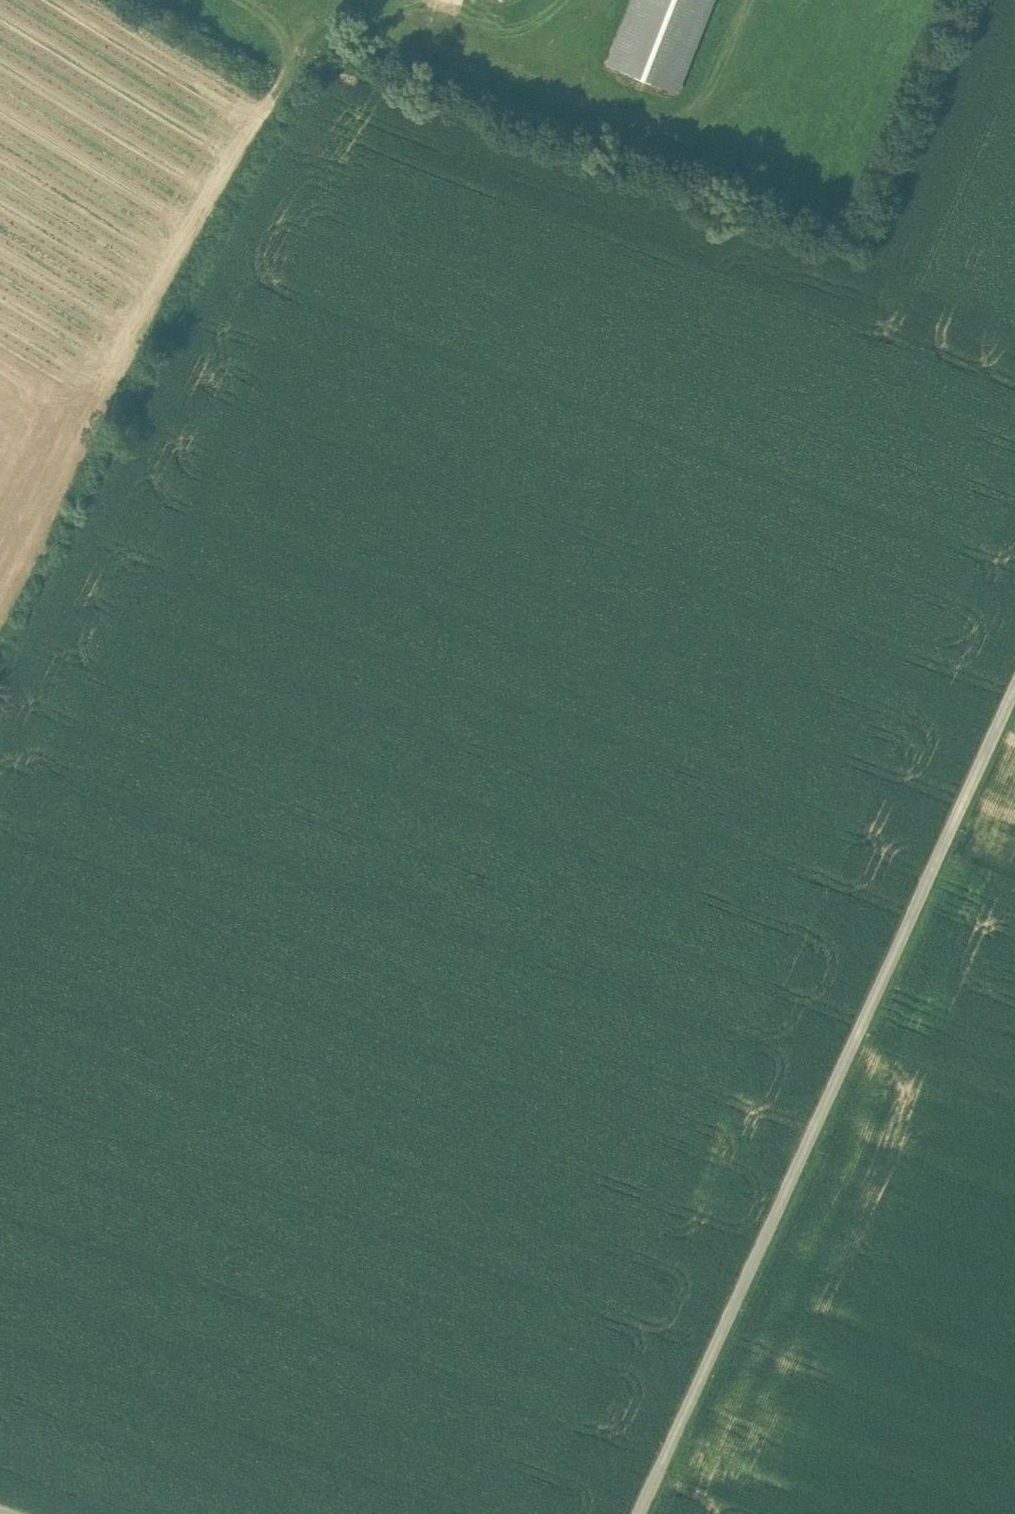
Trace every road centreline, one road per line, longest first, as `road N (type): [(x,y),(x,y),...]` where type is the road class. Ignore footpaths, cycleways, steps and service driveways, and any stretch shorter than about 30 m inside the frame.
road 1 (residential): [(639,1513),(1014,687)]

